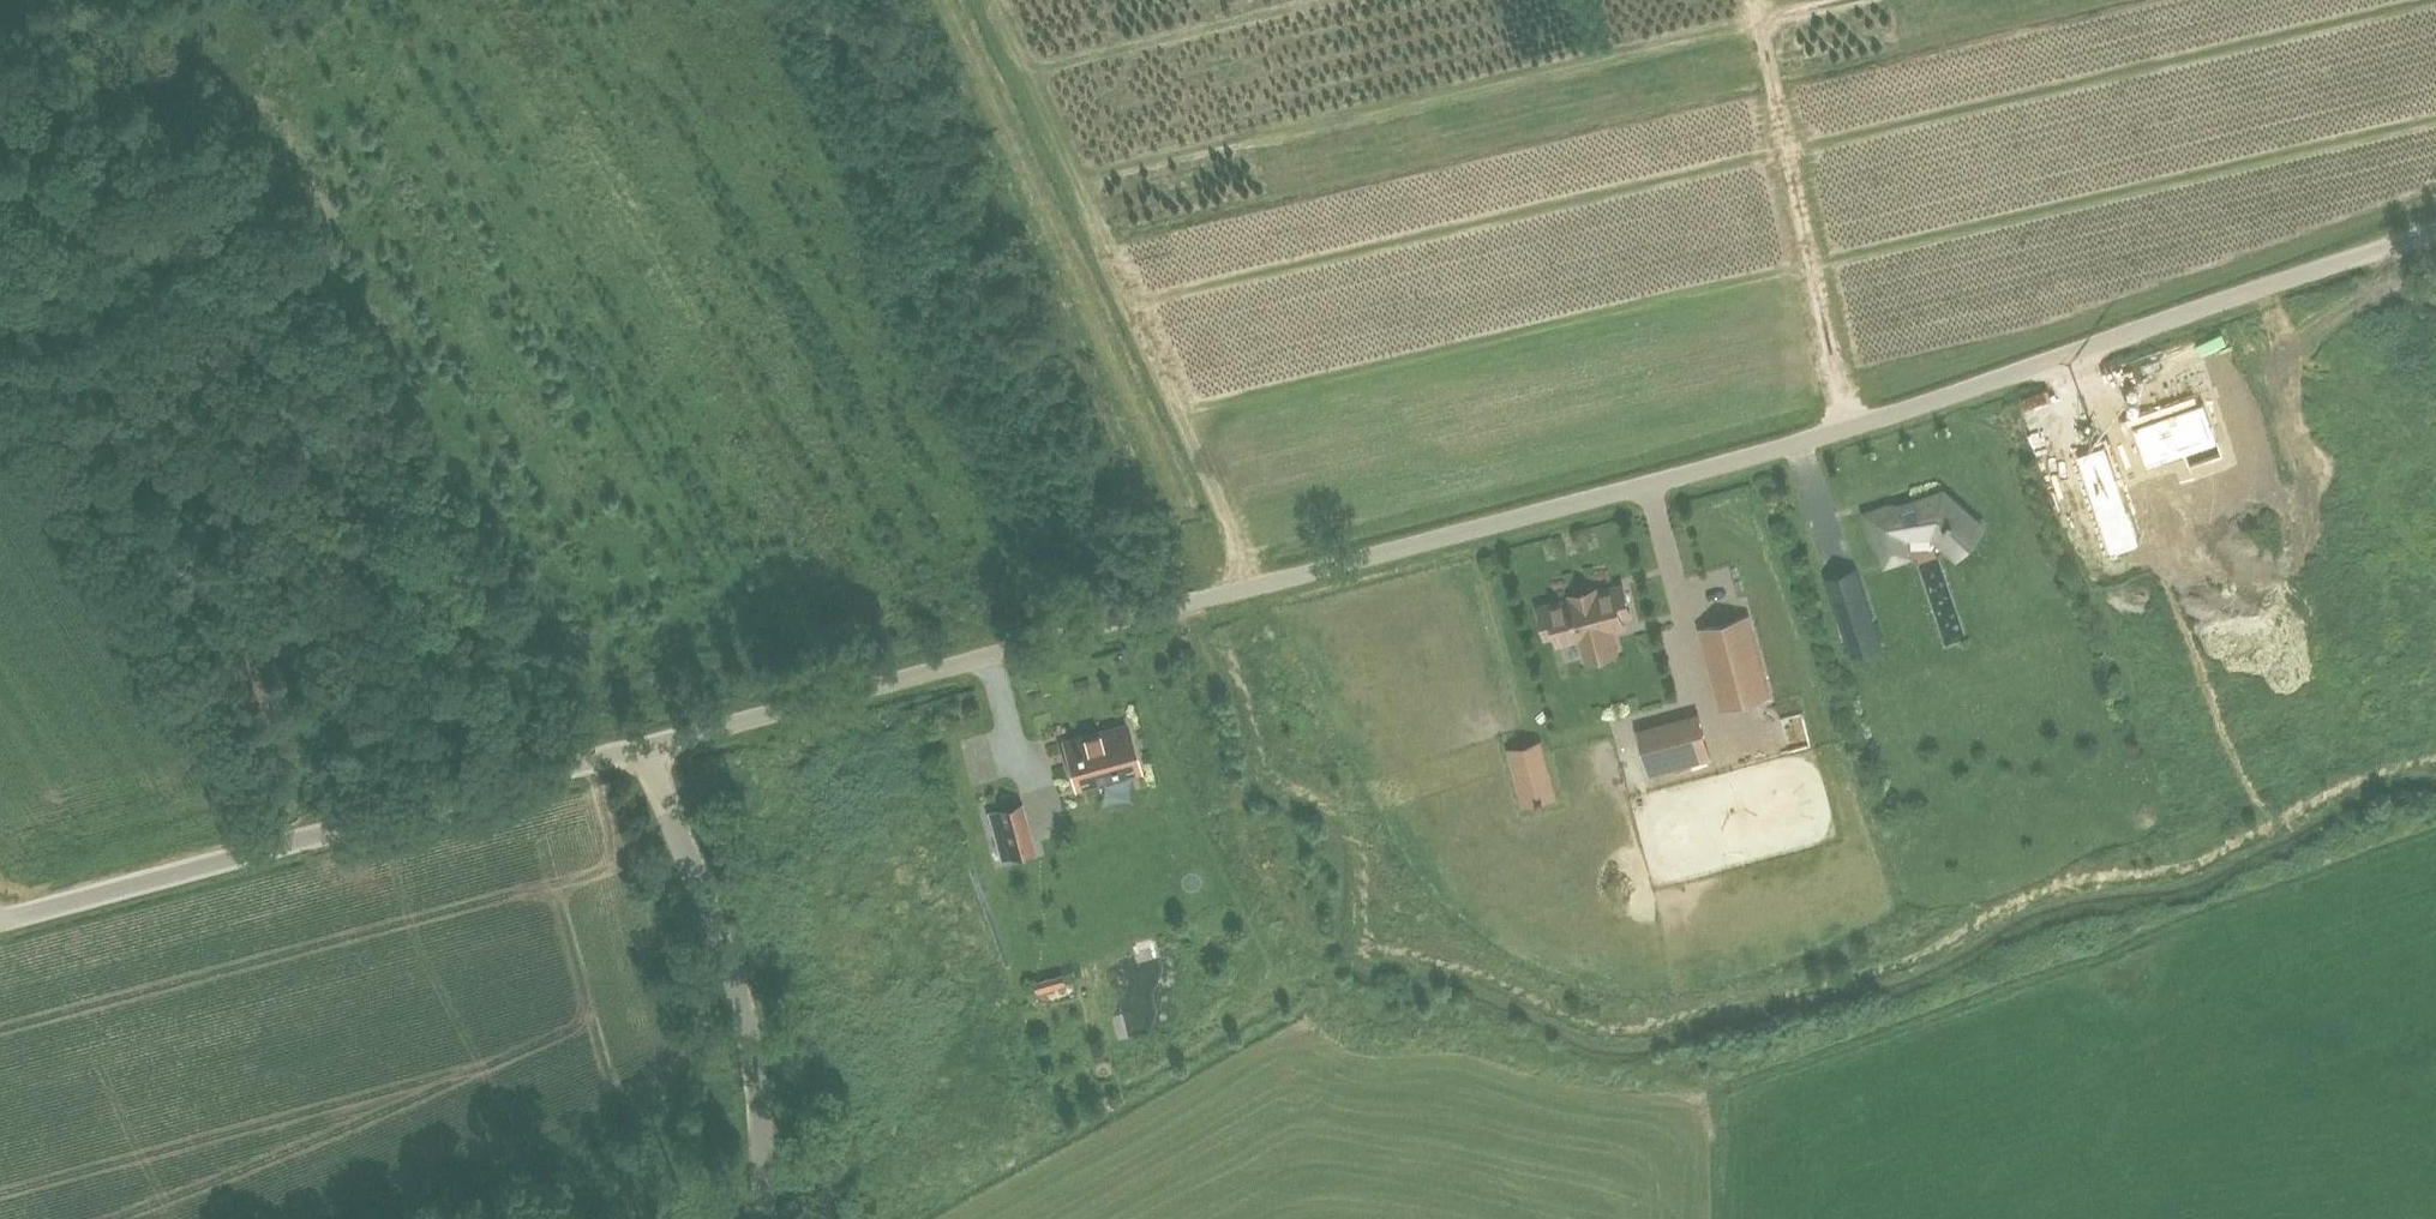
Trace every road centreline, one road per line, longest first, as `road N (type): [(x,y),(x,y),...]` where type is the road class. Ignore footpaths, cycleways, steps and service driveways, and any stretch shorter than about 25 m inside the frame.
road 1 (unclassified): [(646,747),(1857,426),(2435,230)]
road 2 (unclassified): [(0,921),(646,747)]
road 3 (unclassified): [(771,1218),(722,953),(646,747)]

